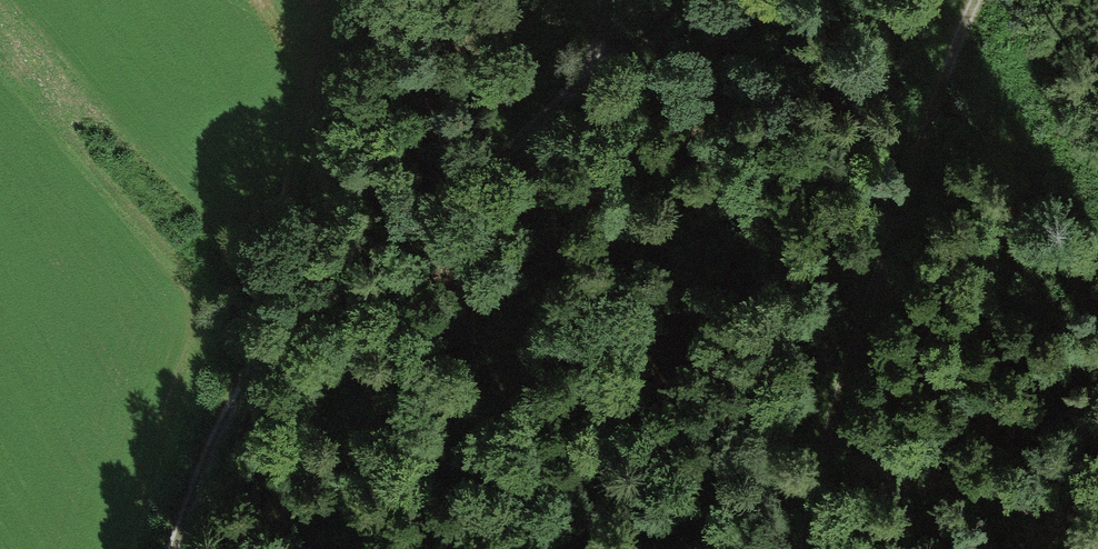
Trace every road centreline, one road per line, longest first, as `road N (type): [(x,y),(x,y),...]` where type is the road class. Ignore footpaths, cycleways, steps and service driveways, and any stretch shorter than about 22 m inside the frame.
road 1 (track): [(173,548),(236,396),(284,337),(678,0)]
road 2 (track): [(974,0),(831,402),(801,548)]
road 3 (track): [(236,396),(305,214),(326,132),(294,59),(239,0)]

